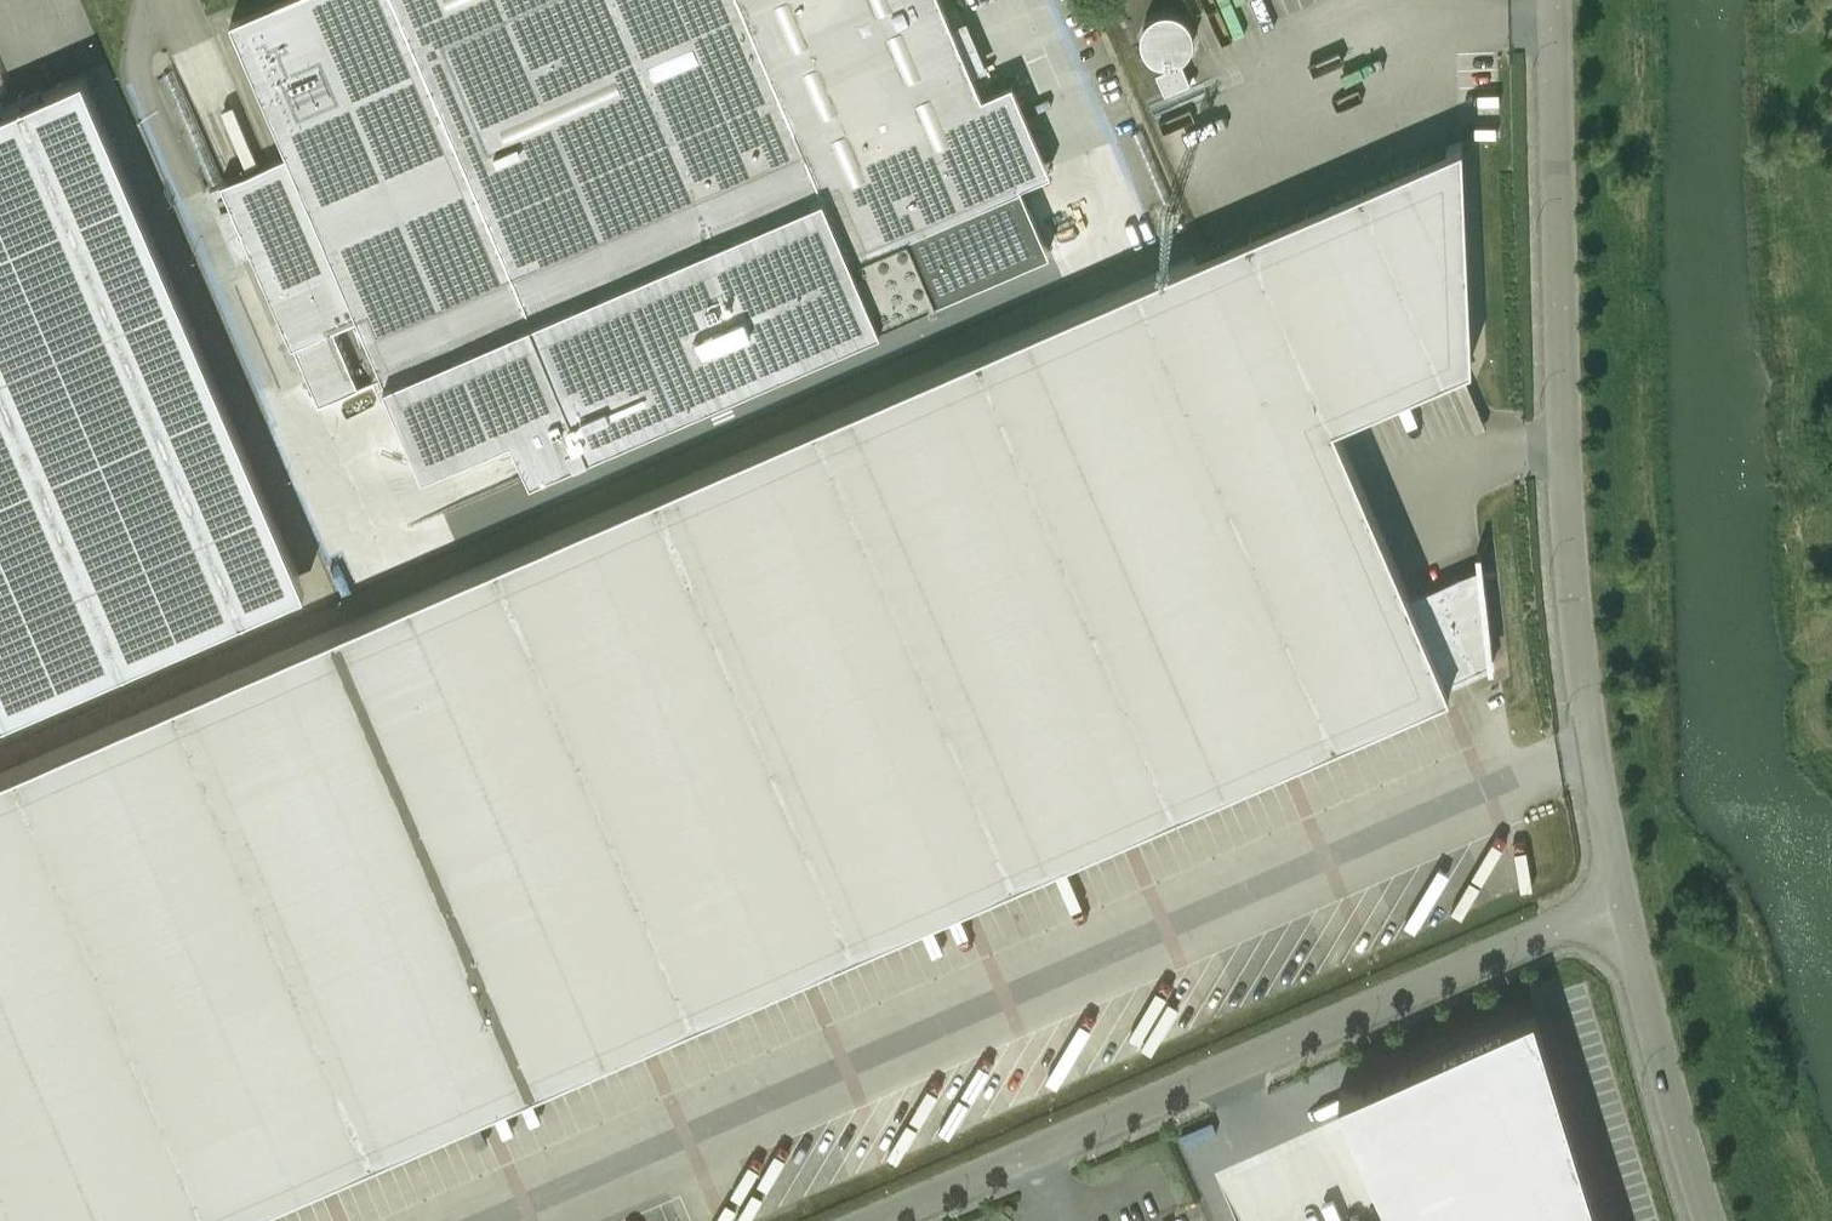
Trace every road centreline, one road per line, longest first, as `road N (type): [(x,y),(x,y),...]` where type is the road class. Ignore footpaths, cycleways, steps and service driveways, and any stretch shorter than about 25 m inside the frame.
road 1 (unclassified): [(1617,904),(1593,749),(1563,447),(1552,0)]
road 2 (unclassified): [(883,1220),(1617,904)]
road 3 (unclassified): [(1707,1220),(1617,904)]

